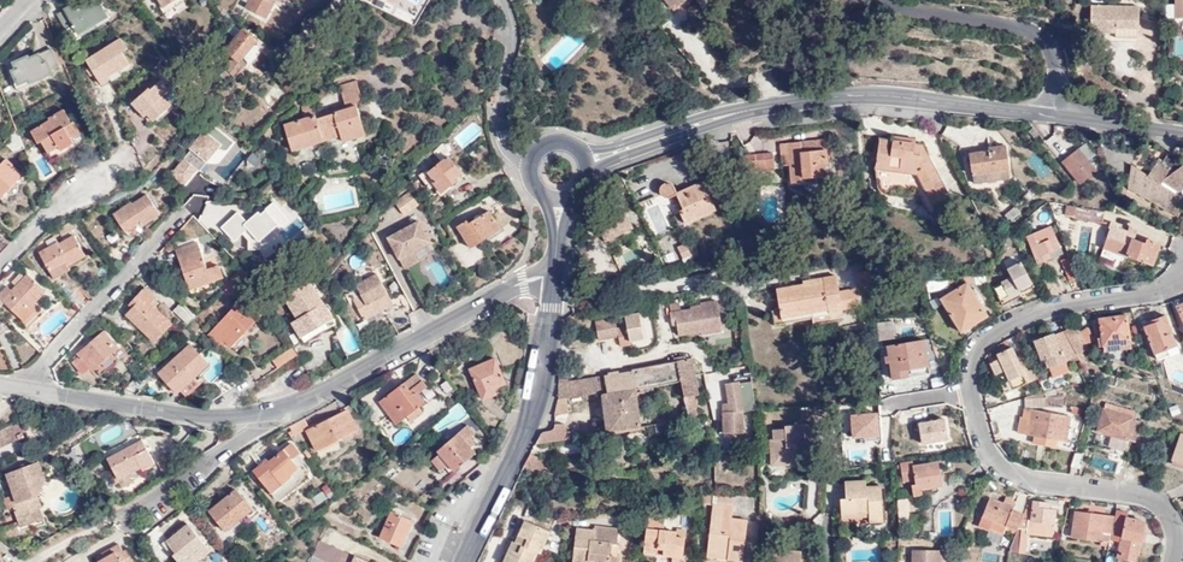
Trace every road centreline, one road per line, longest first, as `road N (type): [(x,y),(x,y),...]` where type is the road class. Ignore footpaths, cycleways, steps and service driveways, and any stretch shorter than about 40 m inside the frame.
road 1 (residential): [(1182,274),(1157,292),(1080,300),(1004,324),(978,345),(966,381),(974,424),(1004,474),(1156,503),(1172,536),(1169,561)]
road 2 (tertiary): [(1054,118),(857,96),(738,113),(623,149)]
road 3 (residential): [(270,413),(302,405),(524,281),(554,278)]
road 4 (tertiary): [(554,278),(534,412),(466,561)]
road 5 (unclassified): [(864,0),(1043,37),(1056,70),(1054,118)]
road 6 (residential): [(16,388),(199,417),(270,413)]
road 7 (residential): [(179,213),(16,388)]
road 8 (residential): [(123,520),(261,427),(270,413)]
road 9 (residential): [(530,159),(504,134),(511,29),(499,0)]
road 10 (tertiary): [(1182,134),(1054,118)]
road 11 (residential): [(95,181),(62,202),(0,267)]

